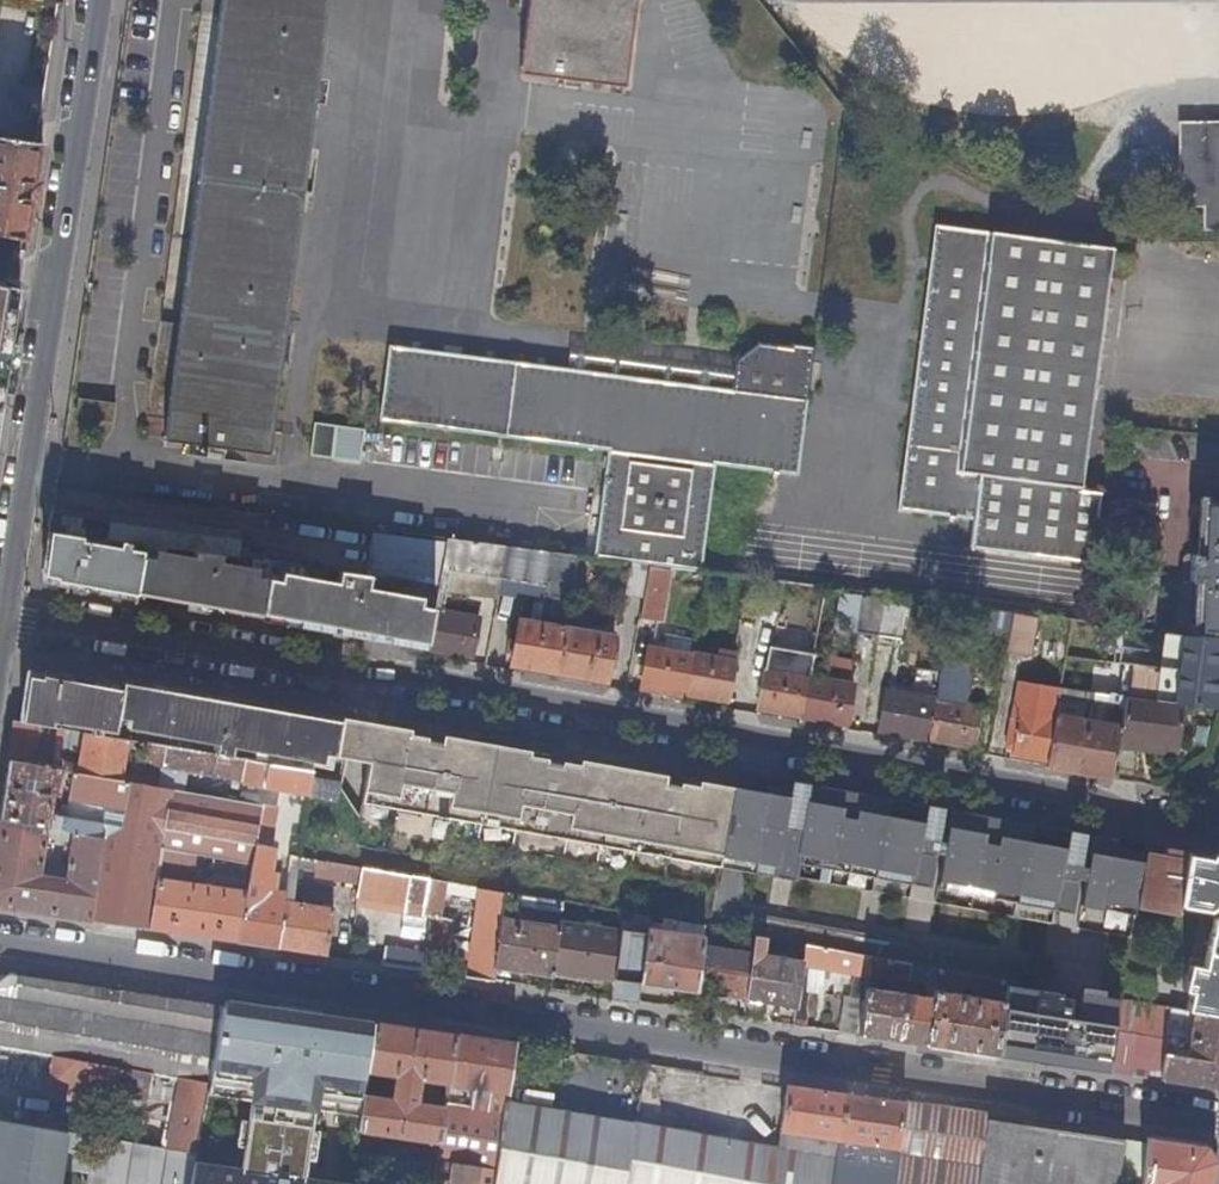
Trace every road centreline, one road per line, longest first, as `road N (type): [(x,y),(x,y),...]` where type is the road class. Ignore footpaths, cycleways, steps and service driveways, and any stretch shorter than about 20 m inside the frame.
road 1 (residential): [(0,938),(1218,1119)]
road 2 (residential): [(1218,834),(7,611)]
road 3 (residential): [(100,0),(7,611)]

